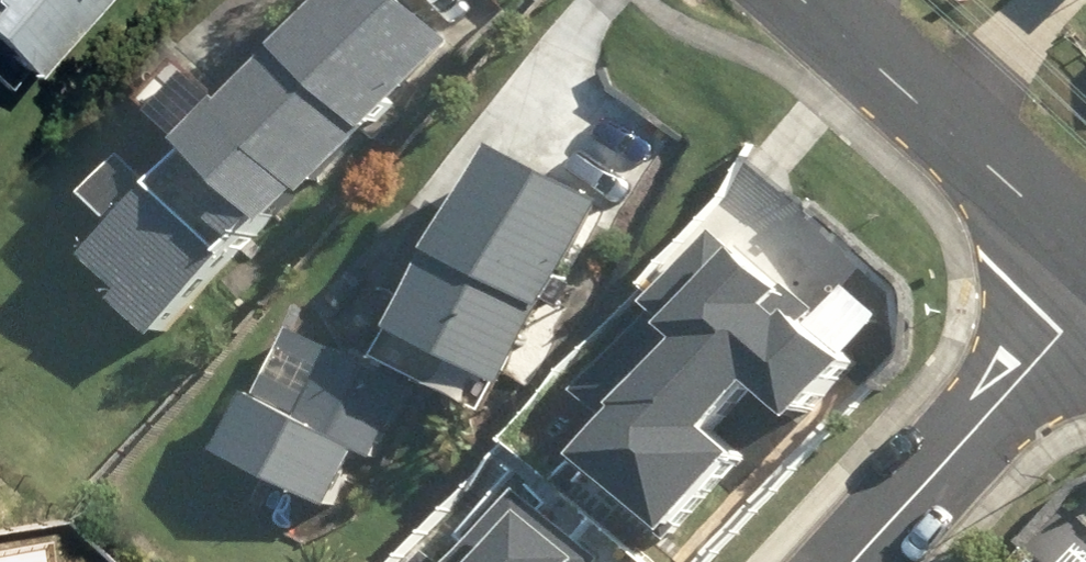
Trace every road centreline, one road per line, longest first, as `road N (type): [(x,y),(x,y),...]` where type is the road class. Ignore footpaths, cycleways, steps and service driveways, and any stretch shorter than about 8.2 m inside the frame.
road 1 (residential): [(1085,265),(797,0)]
road 2 (residential): [(1085,294),(838,561)]

